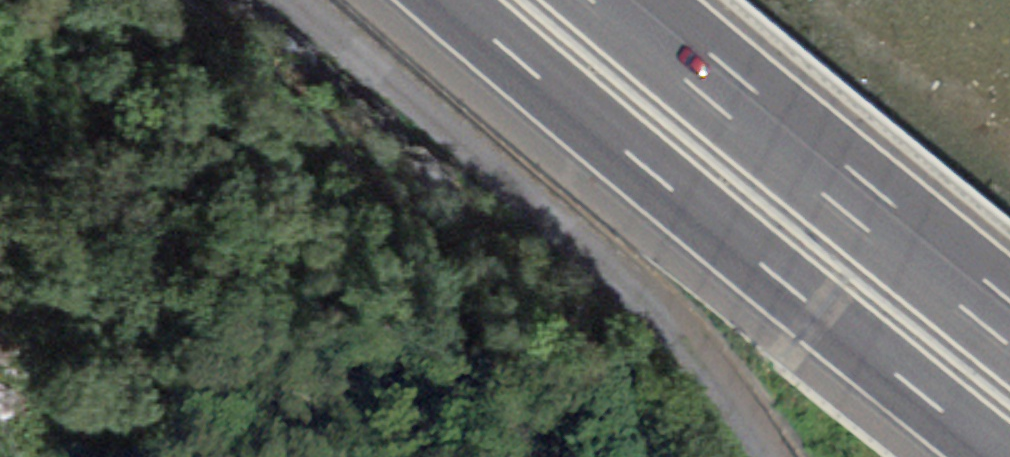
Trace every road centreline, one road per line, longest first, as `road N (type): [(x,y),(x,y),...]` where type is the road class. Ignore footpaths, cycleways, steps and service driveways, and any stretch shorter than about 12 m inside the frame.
road 1 (motorway): [(447,0),(997,456)]
road 2 (unclassified): [(298,0),(632,288),(694,349),(772,456)]
road 3 (motorway): [(1009,349),(588,0)]

